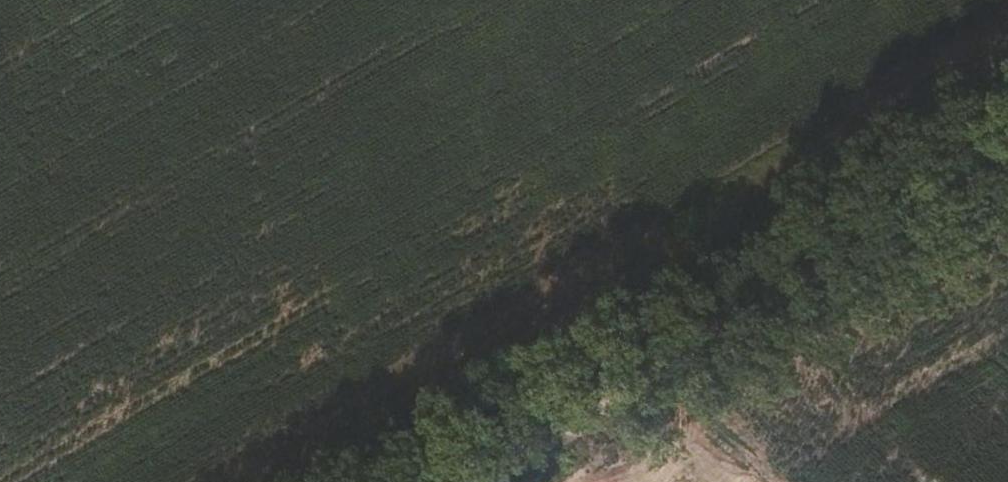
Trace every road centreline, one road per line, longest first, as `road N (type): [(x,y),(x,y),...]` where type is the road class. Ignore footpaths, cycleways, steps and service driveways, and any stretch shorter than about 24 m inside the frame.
road 1 (track): [(467,481),(1007,161)]

